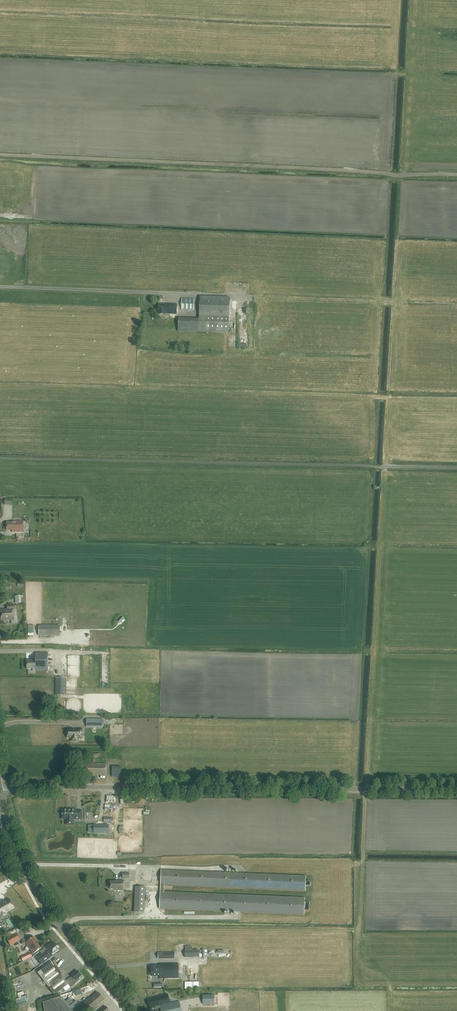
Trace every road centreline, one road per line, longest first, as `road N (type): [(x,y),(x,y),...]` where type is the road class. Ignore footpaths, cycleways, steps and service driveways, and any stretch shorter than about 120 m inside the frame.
road 1 (track): [(456,176),(0,156)]
road 2 (unclassified): [(456,789),(1,789)]
road 3 (tertiary): [(132,1010),(40,893),(1,789)]
road 4 (unclassified): [(197,295),(0,287)]

